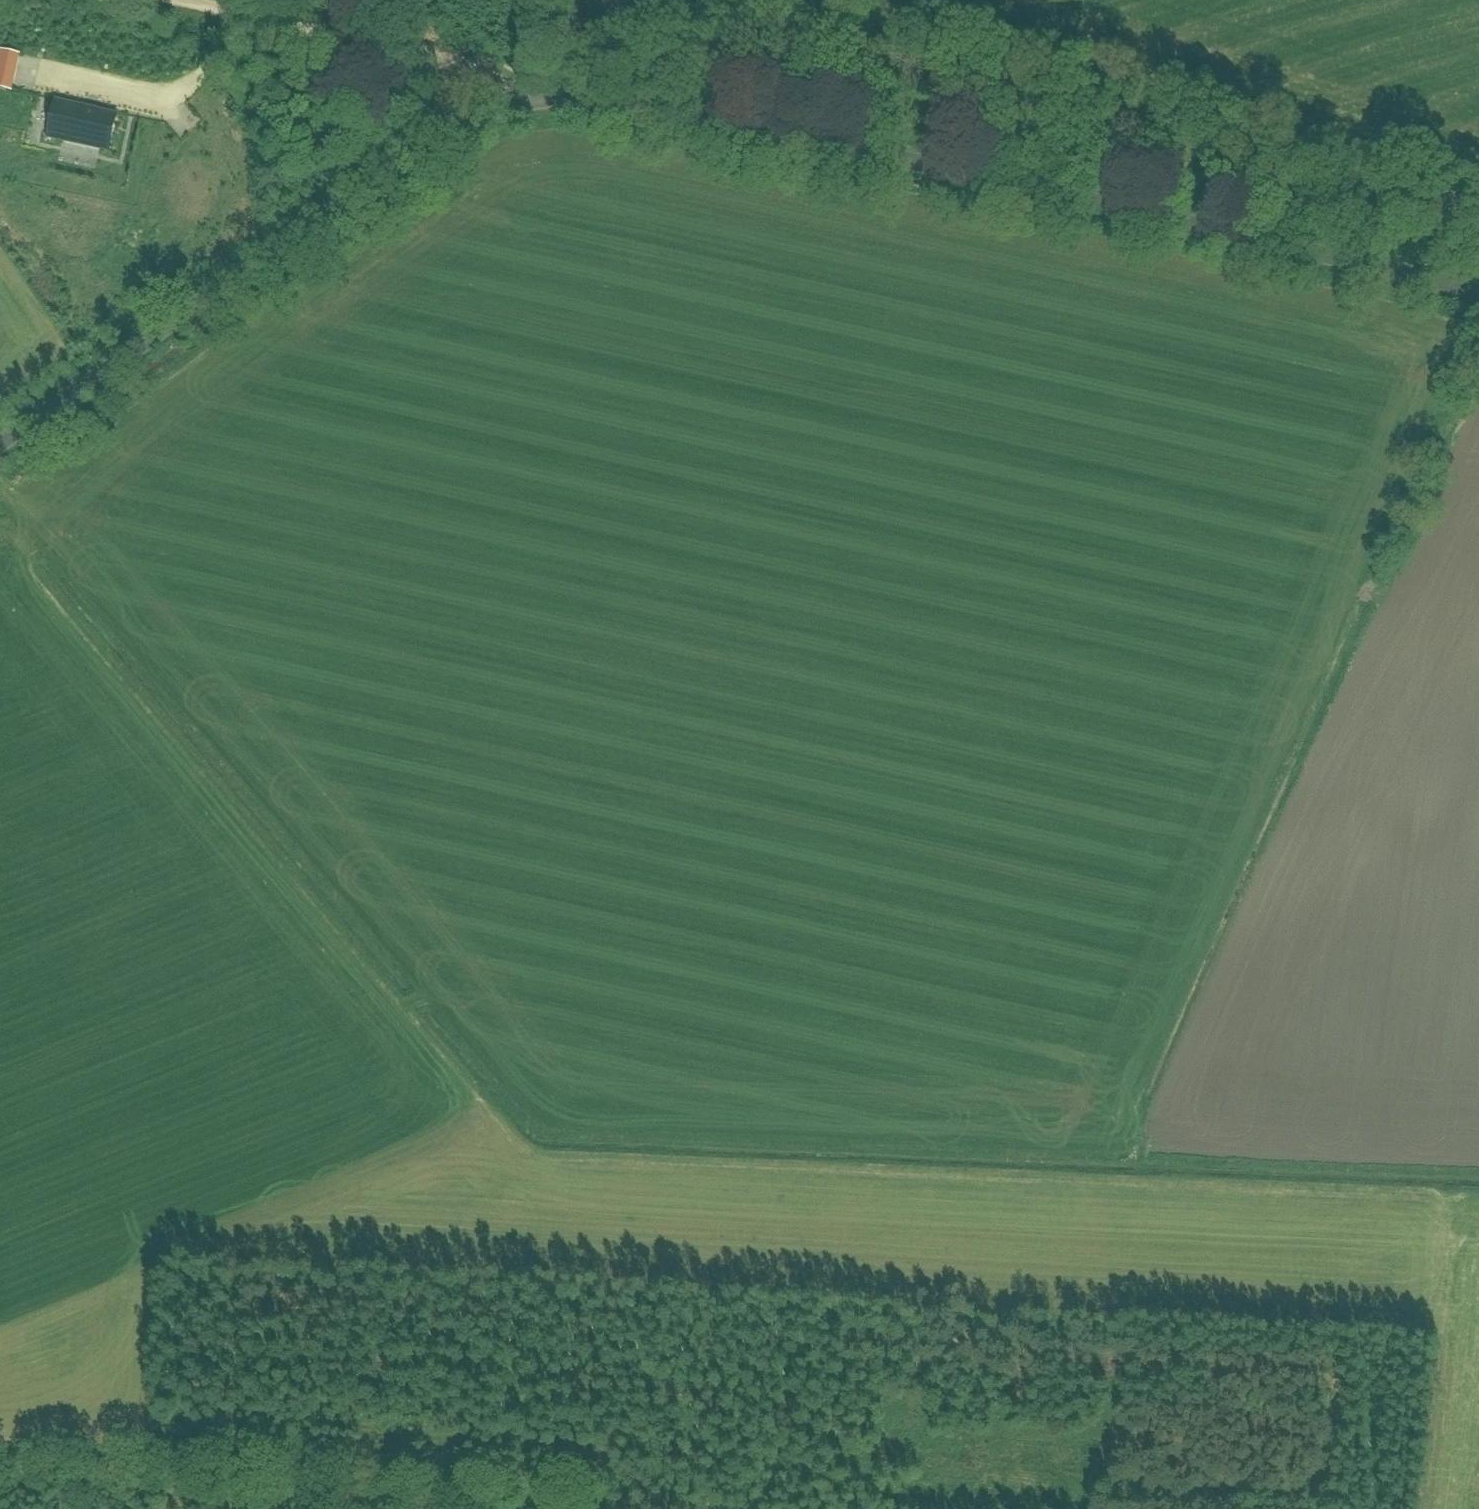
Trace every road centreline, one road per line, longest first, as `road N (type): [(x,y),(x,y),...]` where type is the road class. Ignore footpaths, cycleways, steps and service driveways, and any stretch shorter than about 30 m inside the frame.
road 1 (tertiary): [(0,435),(453,127),(531,95),(638,101),(719,117),(1478,294)]
road 2 (track): [(531,95),(496,73),(178,0)]

